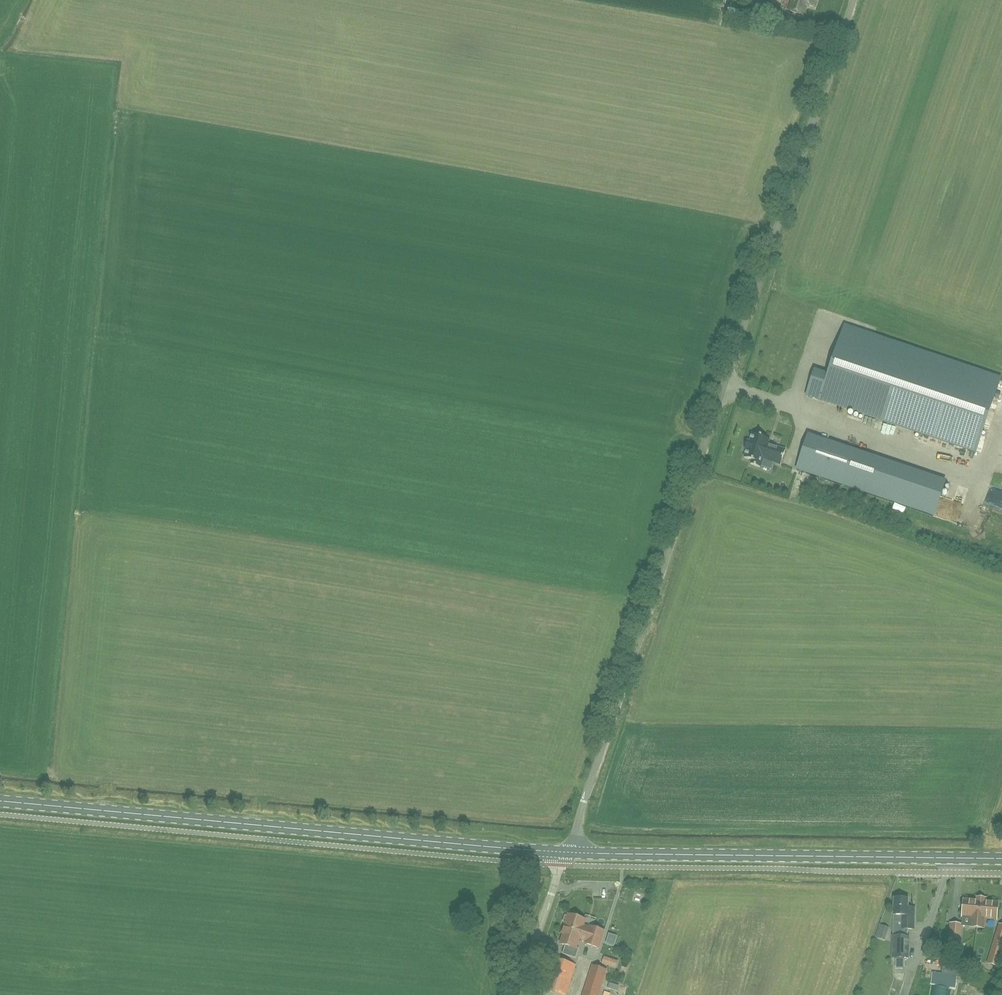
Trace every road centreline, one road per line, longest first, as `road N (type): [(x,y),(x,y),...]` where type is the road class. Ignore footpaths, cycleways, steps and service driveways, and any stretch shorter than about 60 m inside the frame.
road 1 (unclassified): [(576,854),(583,802),(853,0)]
road 2 (secondary): [(562,853),(0,802)]
road 3 (secondary): [(1001,860),(576,854)]
road 4 (unclassified): [(519,994),(562,853)]

